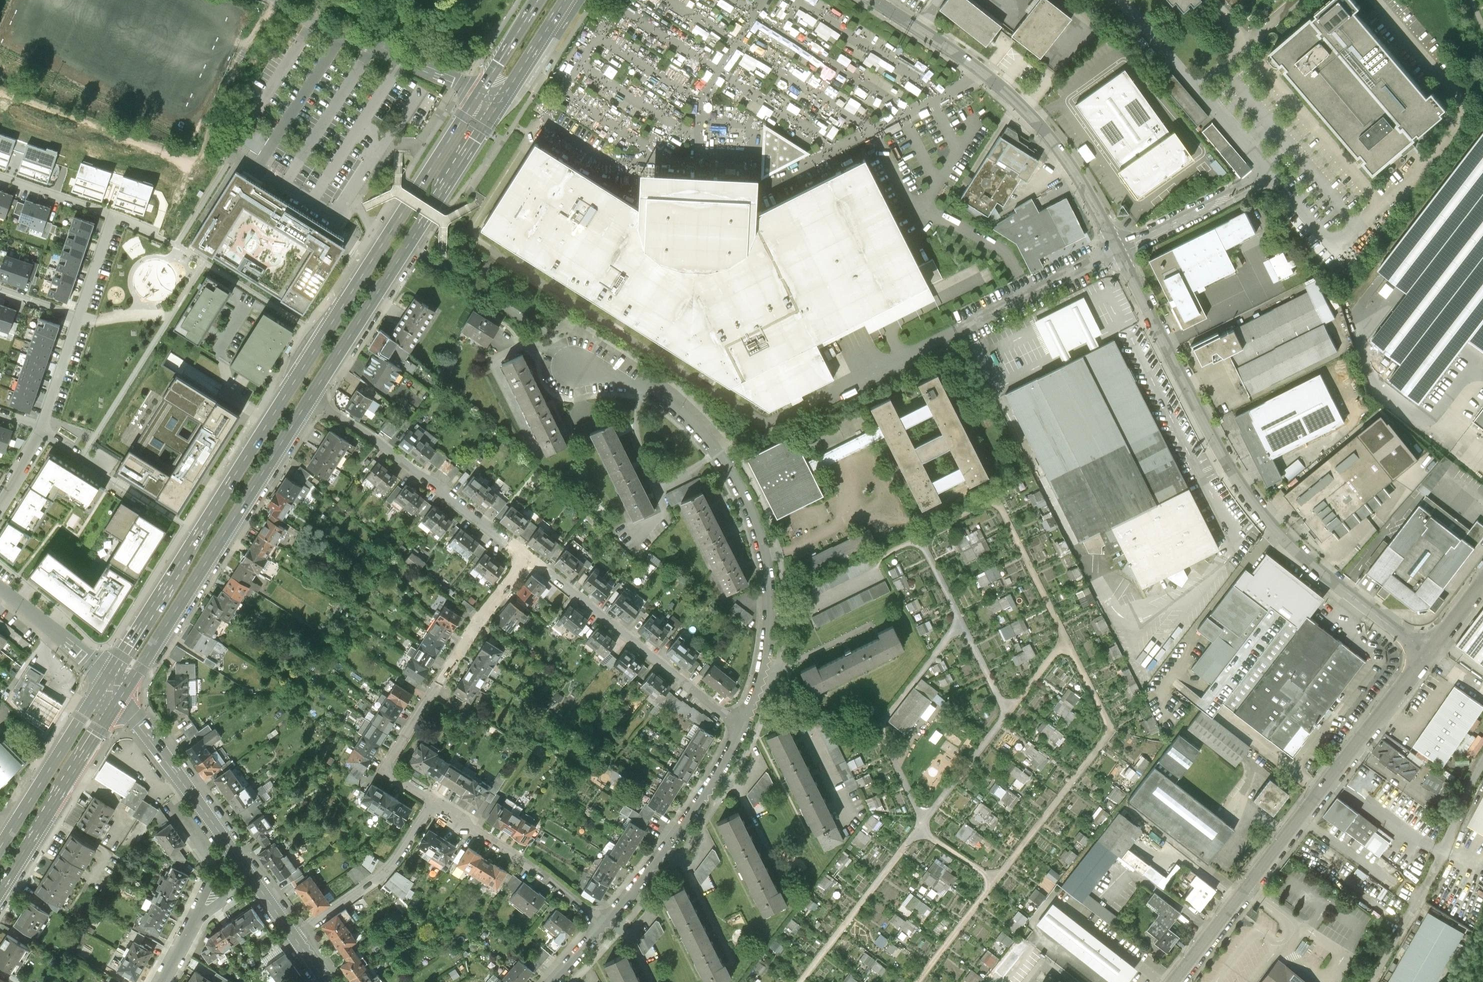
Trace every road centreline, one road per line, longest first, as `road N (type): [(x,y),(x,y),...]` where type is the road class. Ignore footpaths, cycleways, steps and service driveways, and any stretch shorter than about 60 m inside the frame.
road 1 (tertiary): [(1426,654),(1300,554),(1257,508),(1069,160),(977,68),(874,0)]
road 2 (primary): [(538,0),(106,679)]
road 3 (track): [(915,981),(1108,727),(994,501),(883,554)]
road 4 (primary): [(309,400),(568,0)]
road 5 (residential): [(743,727),(773,618),(771,579),(750,506),(720,454),(680,410),(656,392),(573,367)]
road 6 (track): [(1064,640),(801,981)]
road 7 (tertiary): [(1178,981),(1426,654)]
road 8 (primary): [(120,698),(309,400)]
road 9 (residential): [(435,802),(393,776),(390,761),(527,561)]
road 10 (residential): [(527,561),(743,727)]
road 11 (residential): [(309,400),(376,439),(527,561)]
road 12 (residential): [(605,923),(689,817),(743,727)]
road 13 (track): [(923,823),(881,730),(960,623)]
road 14 (primary): [(0,889),(120,698)]
road 15 (residential): [(605,923),(435,802)]
road 16 (primary): [(106,679),(0,848)]
road 17 (residential): [(295,939),(385,874),(435,802)]
road 18 (track): [(917,538),(1008,713)]
road 19 (tertiary): [(106,679),(0,588)]

